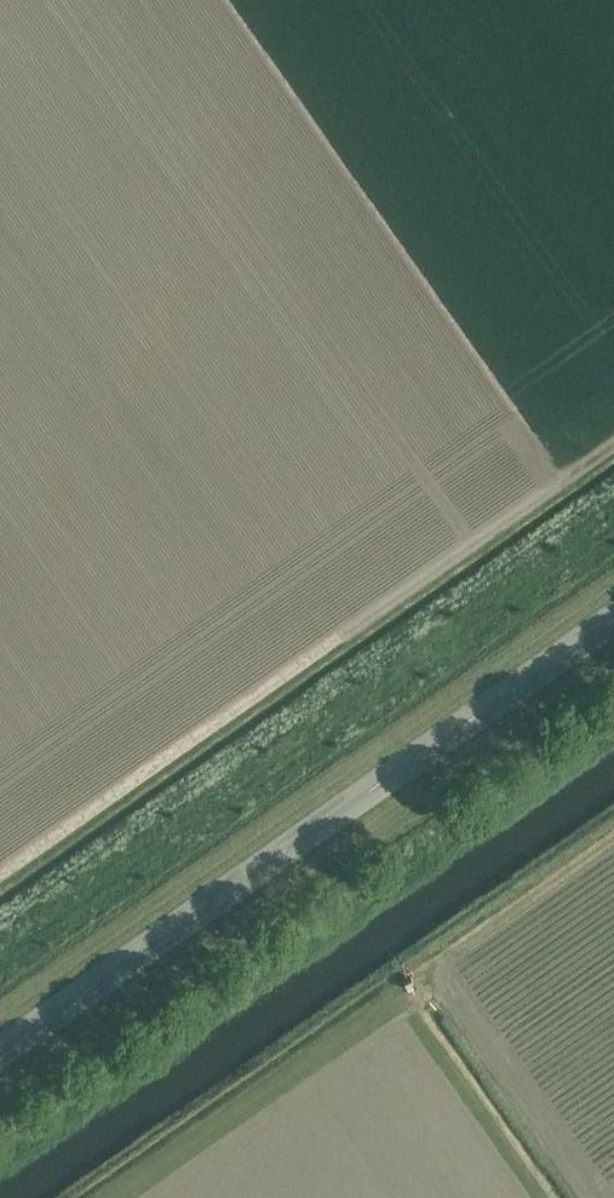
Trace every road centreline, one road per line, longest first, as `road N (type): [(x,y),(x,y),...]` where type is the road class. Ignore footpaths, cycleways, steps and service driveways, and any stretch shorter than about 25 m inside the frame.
road 1 (unclassified): [(0,1056),(613,623)]

